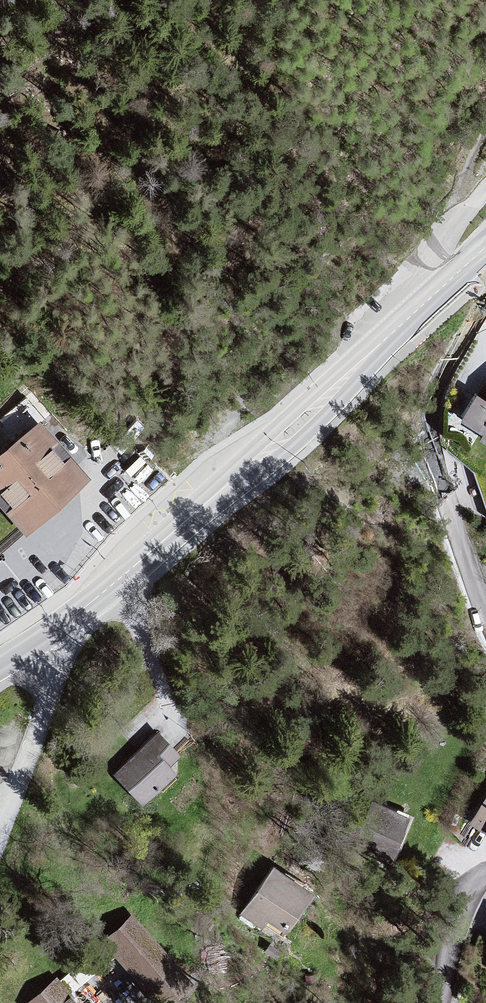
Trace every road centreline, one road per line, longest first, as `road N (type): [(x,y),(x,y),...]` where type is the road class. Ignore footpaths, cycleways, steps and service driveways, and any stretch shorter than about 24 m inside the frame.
road 1 (residential): [(485,615),(463,584),(435,413),(485,305)]
road 2 (secondary): [(226,486),(75,616),(0,665)]
road 3 (secondary): [(226,486),(313,428),(378,346)]
road 4 (secondary): [(378,346),(303,402),(226,486)]
road 5 (secondary): [(485,247),(378,346)]
road 6 (residential): [(485,878),(432,1002)]

